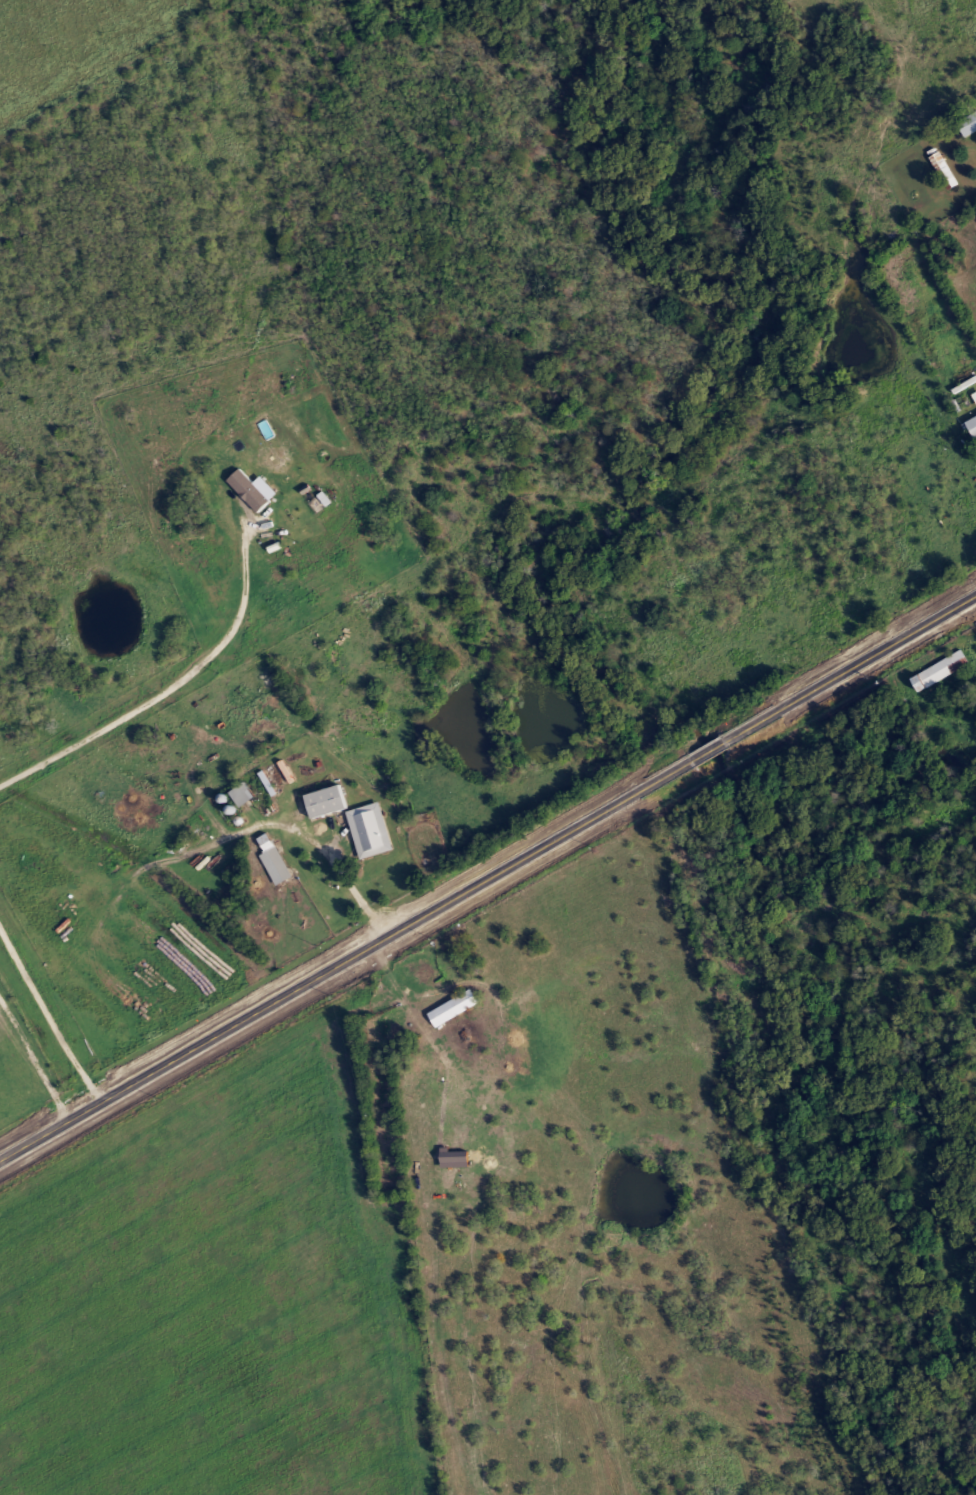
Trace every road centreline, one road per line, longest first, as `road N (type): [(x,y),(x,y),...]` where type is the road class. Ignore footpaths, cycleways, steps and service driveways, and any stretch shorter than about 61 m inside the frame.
road 1 (secondary): [(0,1158),(975,593)]
road 2 (residential): [(198,846),(267,819),(298,824),(391,930)]

